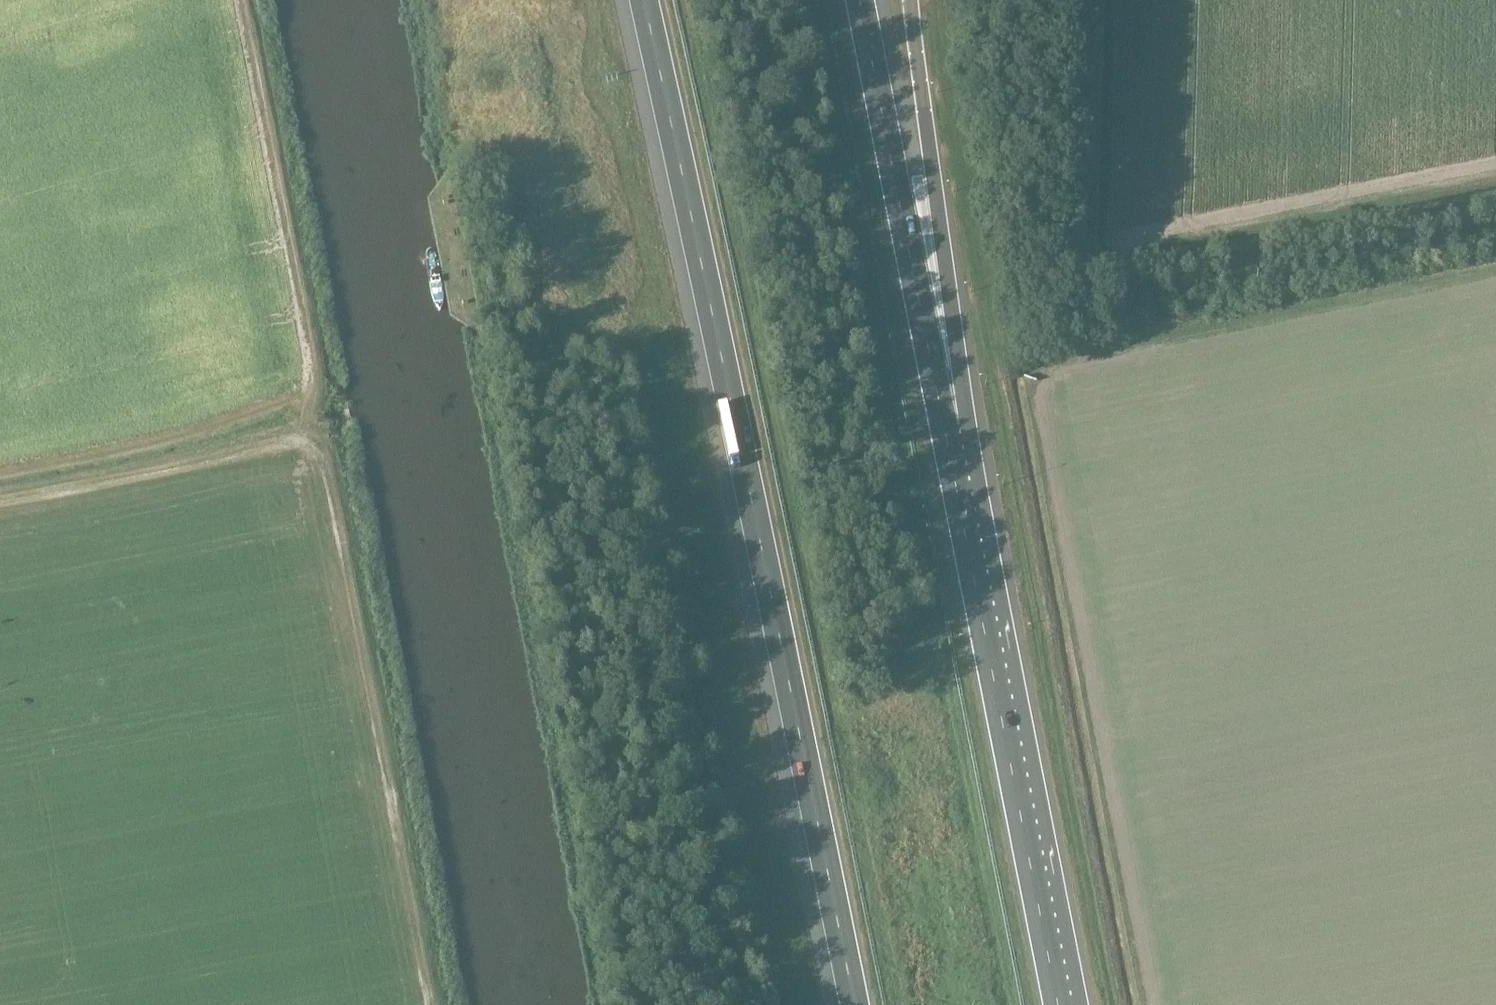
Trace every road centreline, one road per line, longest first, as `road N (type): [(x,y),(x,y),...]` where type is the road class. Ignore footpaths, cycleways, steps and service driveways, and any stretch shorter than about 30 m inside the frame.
road 1 (motorway): [(645,0),(855,1004)]
road 2 (track): [(1495,202),(1084,277),(1075,266),(1085,0)]
road 3 (motorway): [(1057,1004),(948,449)]
road 4 (motorway): [(948,449),(860,0)]
road 5 (motorway): [(948,449),(955,334),(911,0)]
road 6 (track): [(310,432),(0,499)]

